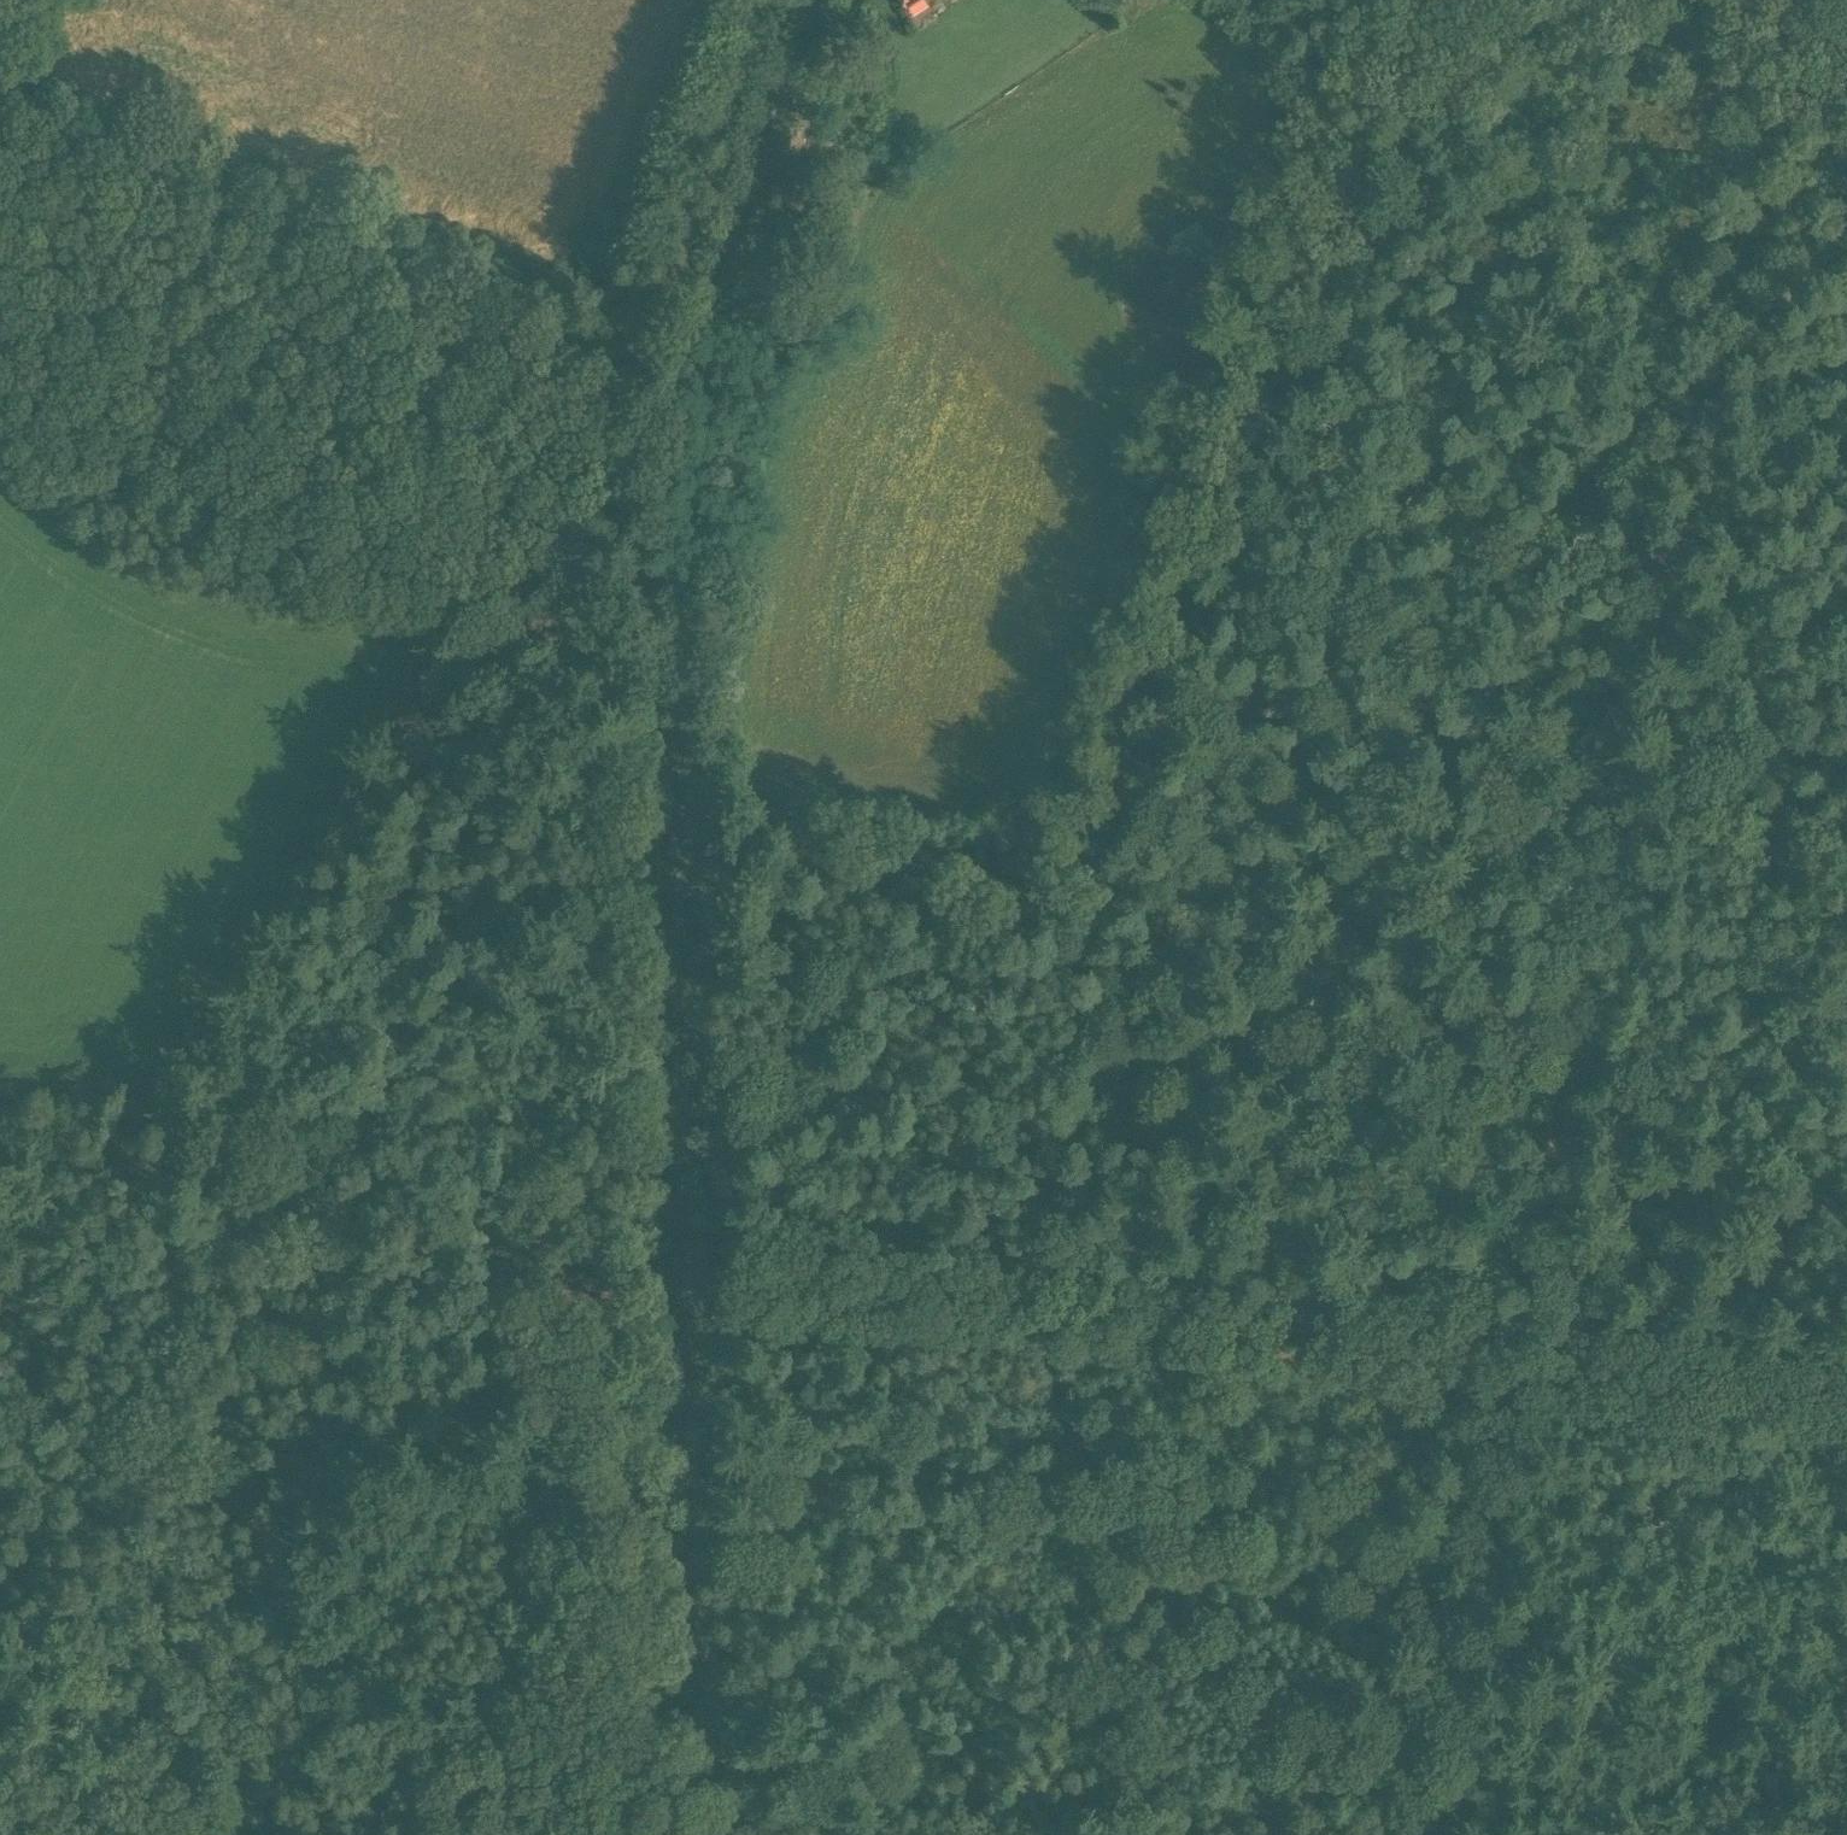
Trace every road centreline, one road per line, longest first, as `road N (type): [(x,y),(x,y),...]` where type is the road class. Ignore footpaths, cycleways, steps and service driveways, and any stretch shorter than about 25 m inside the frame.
road 1 (unclassified): [(723,1834),(681,1489),(673,979),(681,507),(711,309),(805,0)]
road 2 (track): [(676,1264),(872,1270),(991,1310),(1846,1379)]

